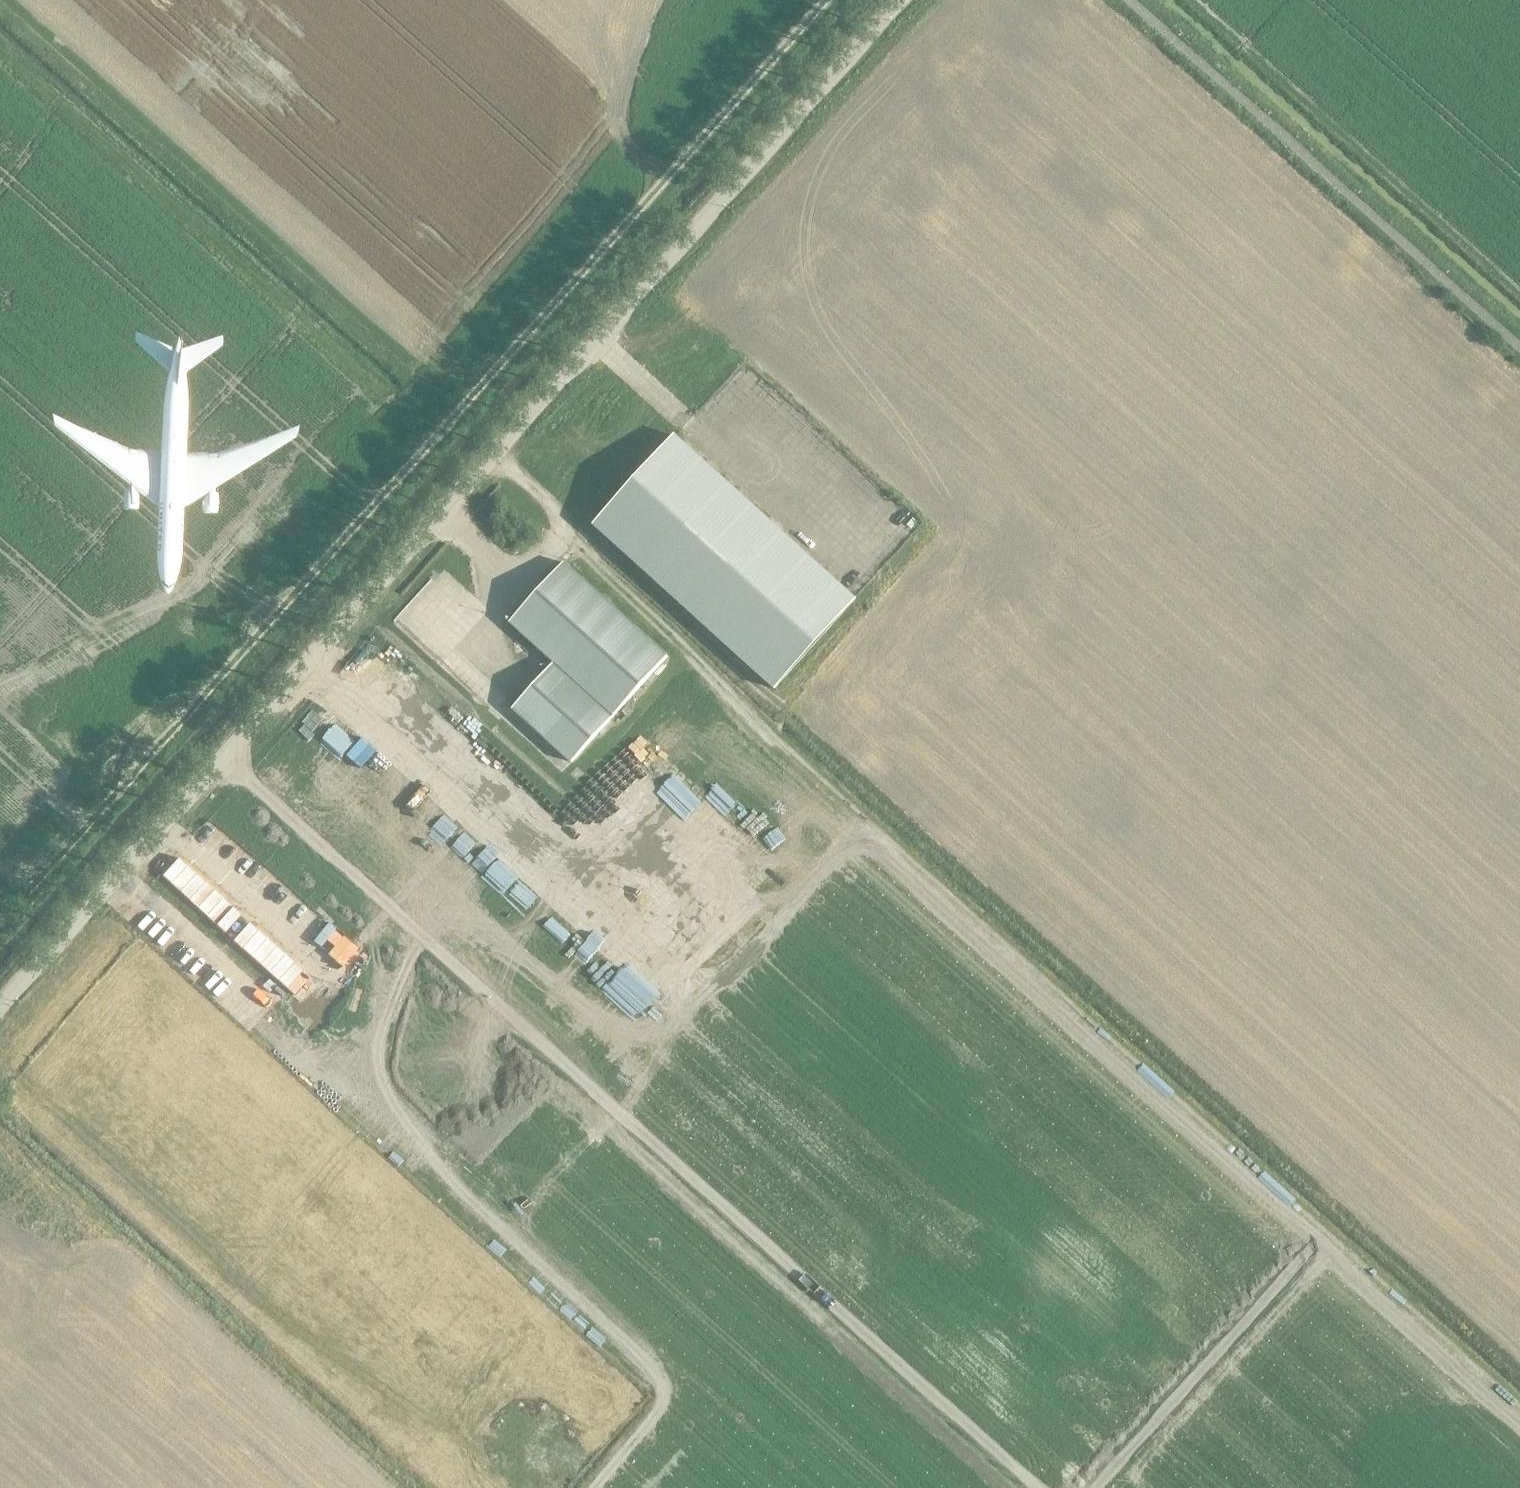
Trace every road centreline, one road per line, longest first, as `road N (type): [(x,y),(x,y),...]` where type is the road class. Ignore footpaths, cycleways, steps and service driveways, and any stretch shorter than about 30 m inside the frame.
road 1 (tertiary): [(0,1001),(432,506),(899,0)]

